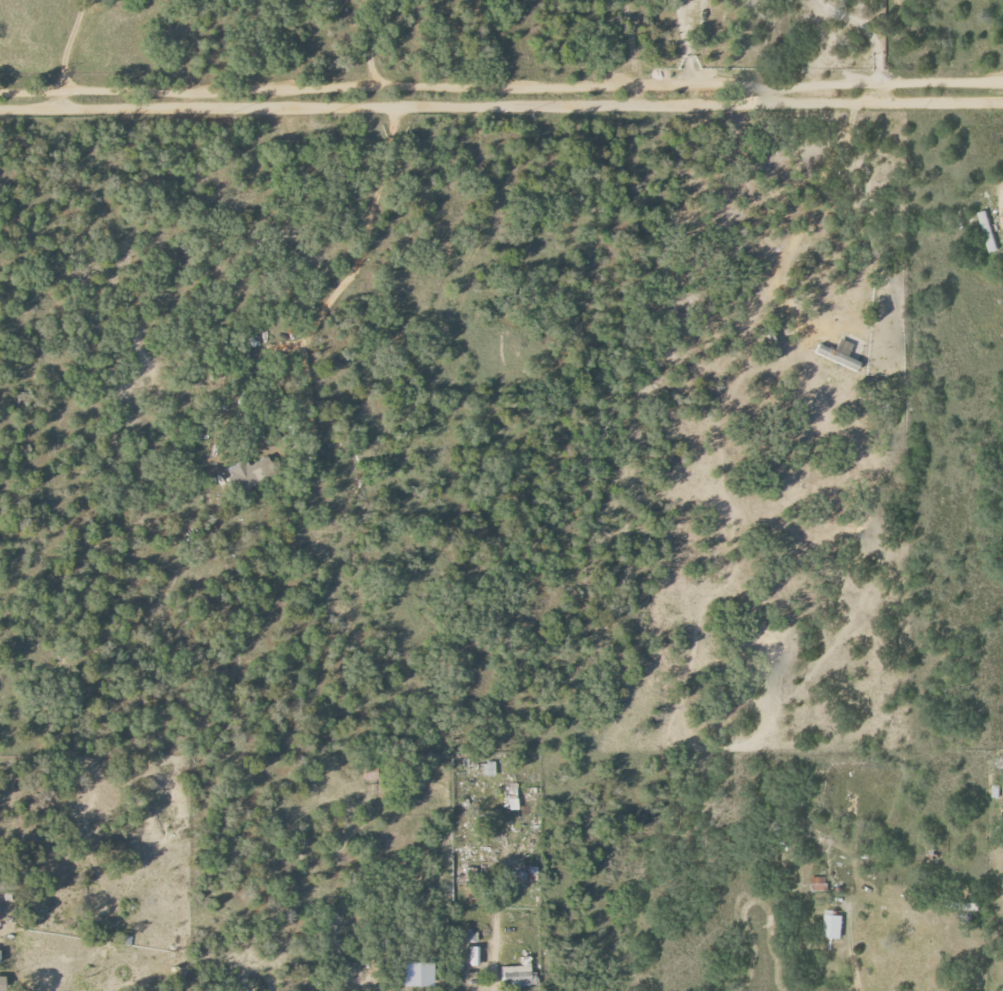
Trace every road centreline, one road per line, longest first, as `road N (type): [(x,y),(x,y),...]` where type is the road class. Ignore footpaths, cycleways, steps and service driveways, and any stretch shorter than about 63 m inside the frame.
road 1 (residential): [(1002,102),(0,108)]

